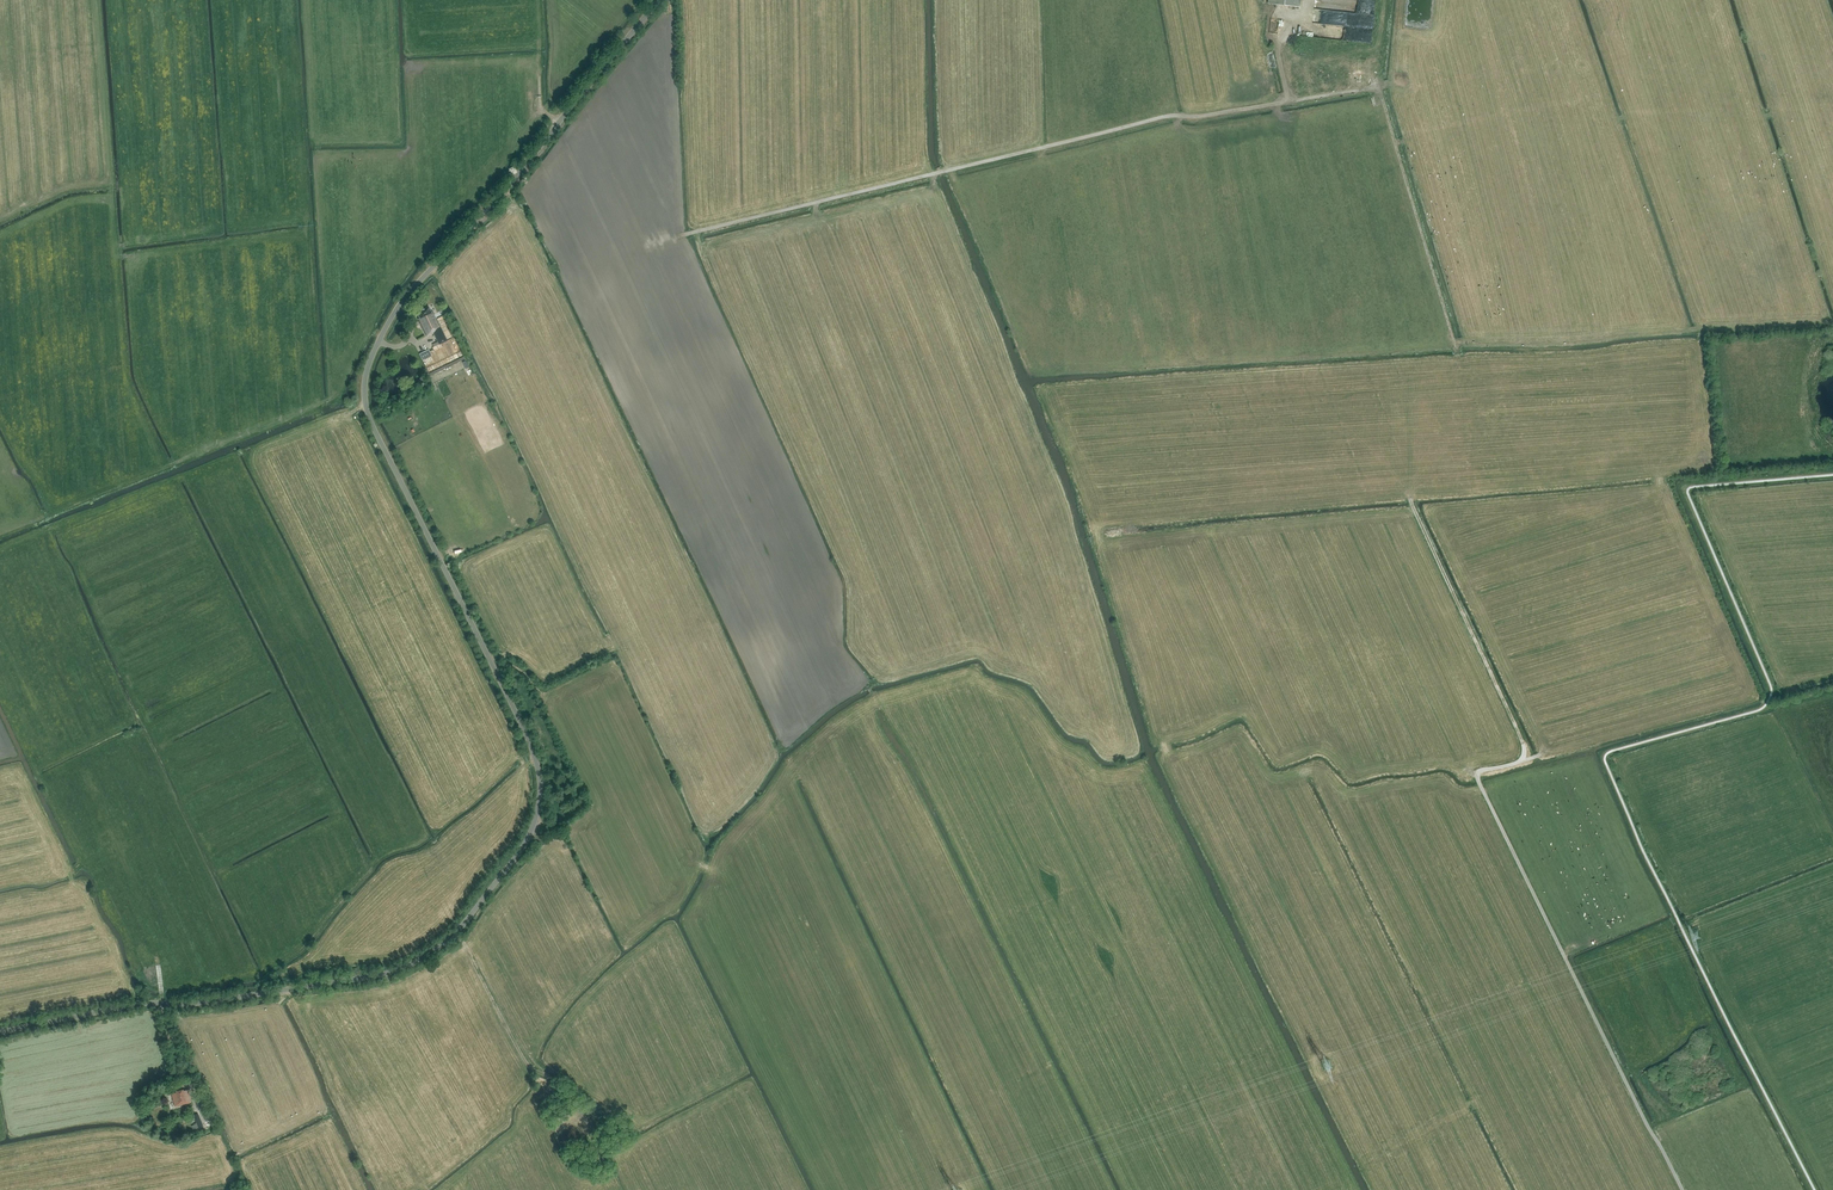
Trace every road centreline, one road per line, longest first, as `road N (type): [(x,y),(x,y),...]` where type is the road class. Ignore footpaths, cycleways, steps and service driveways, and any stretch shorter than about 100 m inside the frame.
road 1 (unclassified): [(0,1033),(109,1009),(370,982),(417,968),(458,933),(516,850),(532,825),(530,756),(361,413),(363,369),(408,294),(513,182),(659,0)]

